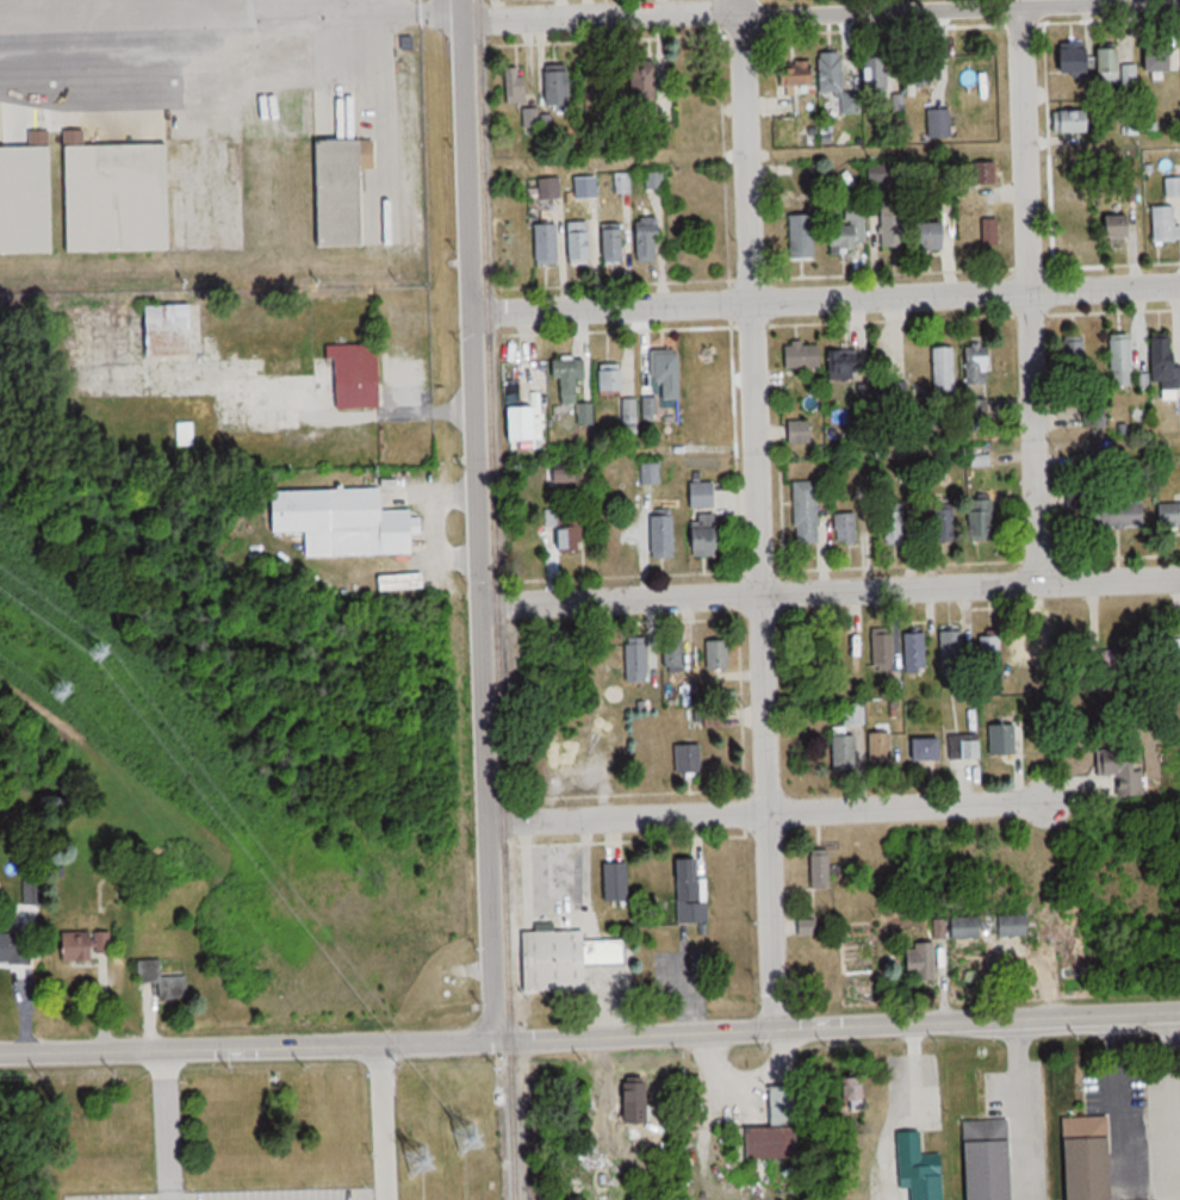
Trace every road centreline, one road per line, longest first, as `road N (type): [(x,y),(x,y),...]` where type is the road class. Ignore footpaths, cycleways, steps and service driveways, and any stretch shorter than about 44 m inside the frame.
road 1 (residential): [(0,1053),(511,1043),(1179,1012)]
road 2 (residential): [(493,1043),(461,0)]
road 3 (residential): [(776,1028),(743,0)]
road 4 (residential): [(471,312),(1179,288)]
road 5 (residential): [(482,607),(1179,579)]
road 6 (residential): [(1041,585),(1023,11)]
road 7 (residential): [(487,826),(1049,802)]
road 8 (residential): [(1179,5),(744,21)]
road 9 (residential): [(744,12),(461,19)]

